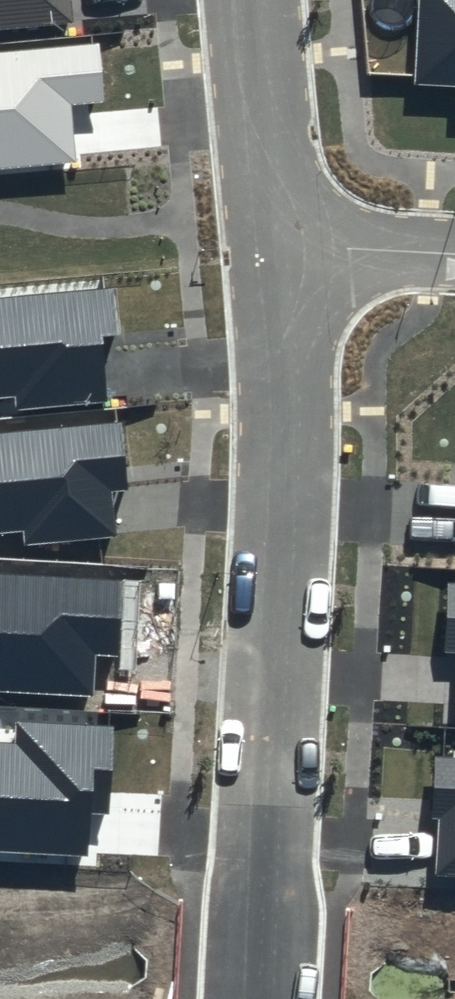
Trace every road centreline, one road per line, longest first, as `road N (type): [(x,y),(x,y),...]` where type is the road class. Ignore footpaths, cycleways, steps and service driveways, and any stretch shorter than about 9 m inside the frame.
road 1 (residential): [(255,998),(285,396),(281,243)]
road 2 (residential): [(281,243),(259,0)]
road 3 (residential): [(281,243),(454,252)]

